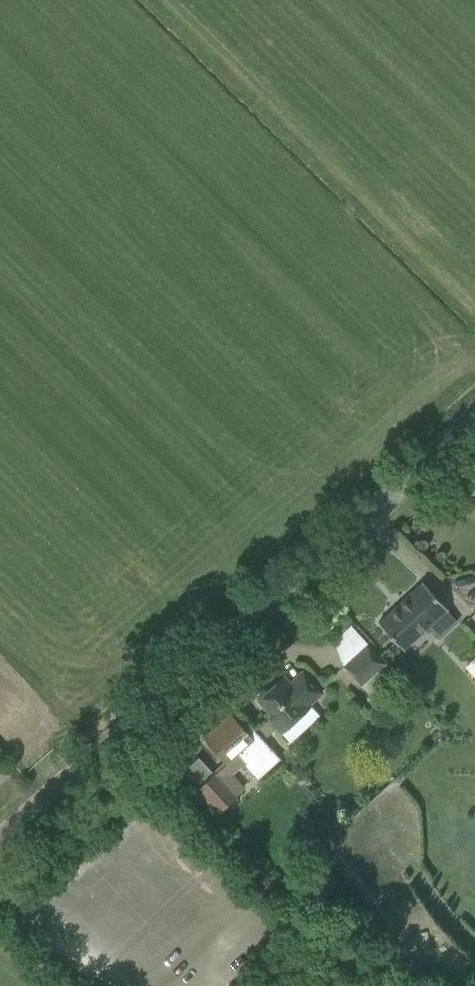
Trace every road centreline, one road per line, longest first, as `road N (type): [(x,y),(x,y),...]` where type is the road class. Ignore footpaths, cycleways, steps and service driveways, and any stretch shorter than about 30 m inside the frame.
road 1 (tertiary): [(0,841),(474,411)]

